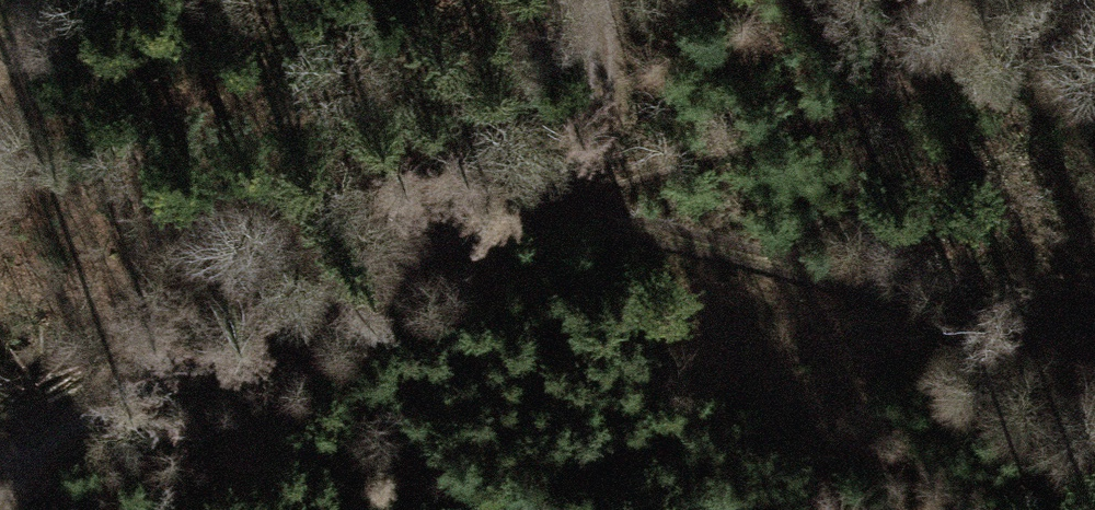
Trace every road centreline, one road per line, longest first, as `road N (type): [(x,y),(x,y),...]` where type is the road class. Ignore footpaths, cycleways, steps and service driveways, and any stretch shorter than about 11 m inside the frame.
road 1 (track): [(591,0),(602,89),(594,128),(564,180),(540,199),(189,352),(73,421),(0,480)]
road 2 (track): [(540,199),(828,271),(1012,335),(1094,378)]
road 3 (track): [(493,509),(276,314)]

